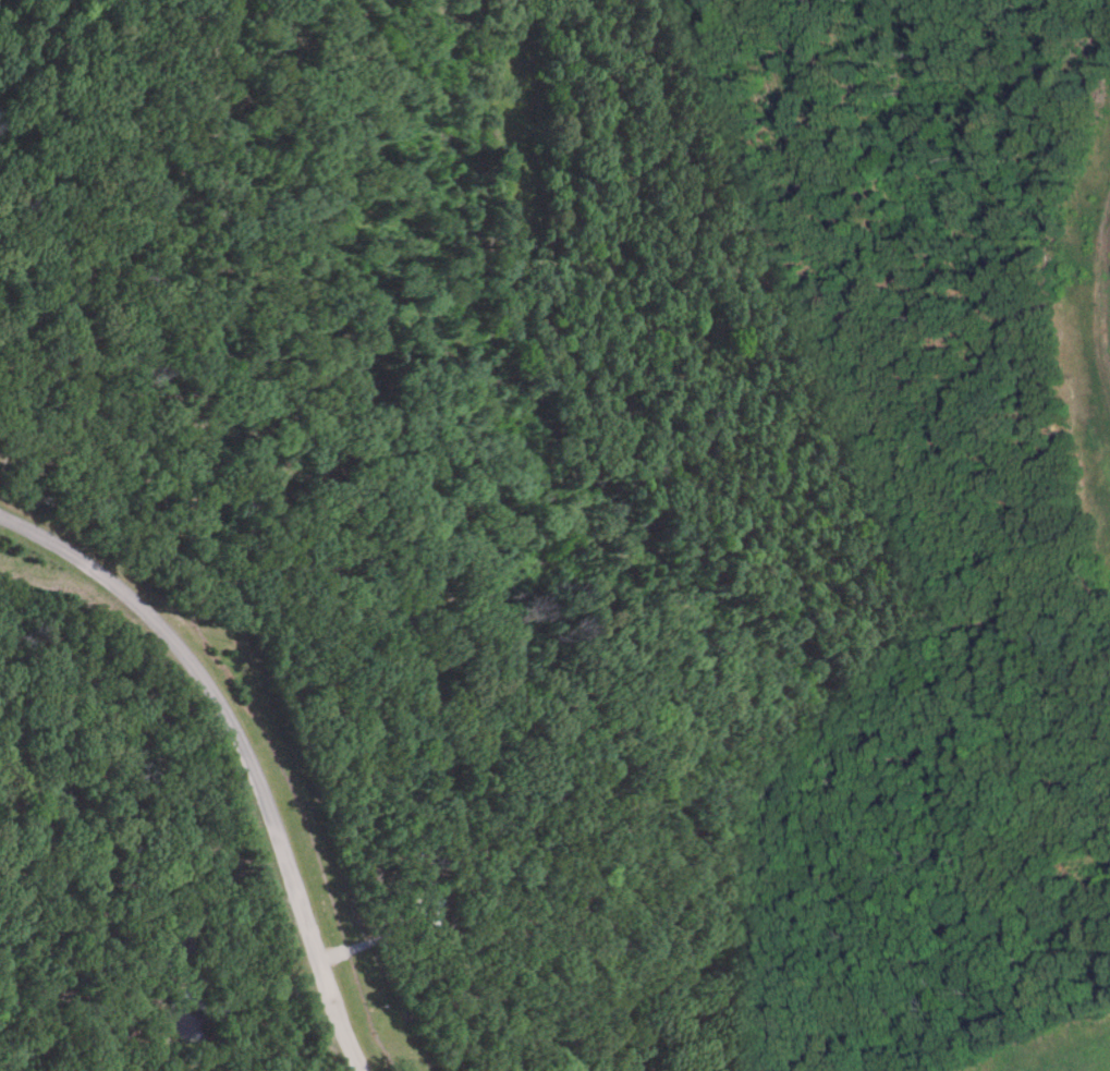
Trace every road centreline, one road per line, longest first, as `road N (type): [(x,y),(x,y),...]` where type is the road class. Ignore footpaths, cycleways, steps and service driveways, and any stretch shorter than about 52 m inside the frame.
road 1 (residential): [(359,1070),(251,766),(219,706),(136,603),(39,534),(0,520)]

